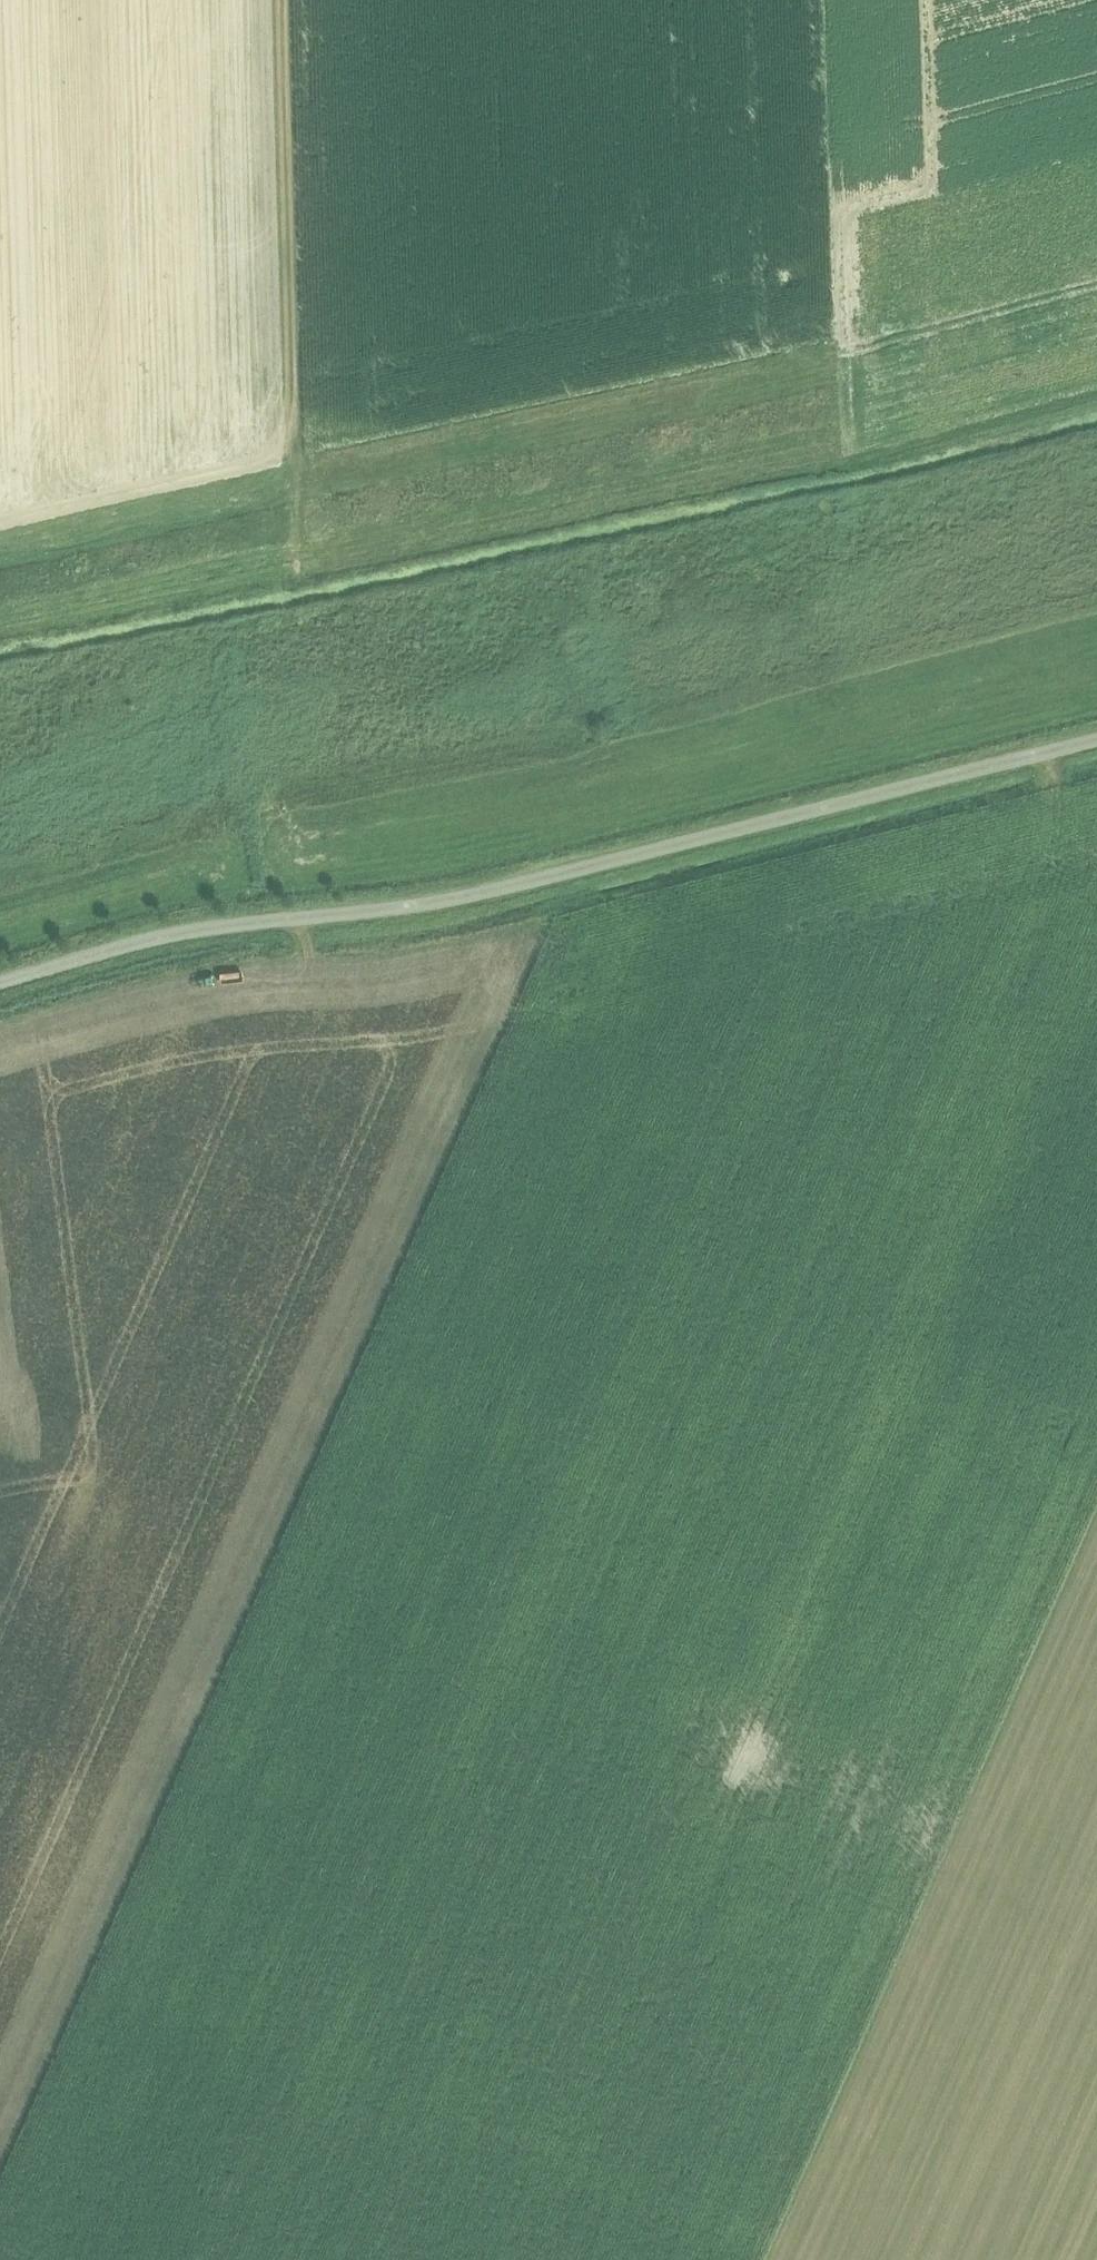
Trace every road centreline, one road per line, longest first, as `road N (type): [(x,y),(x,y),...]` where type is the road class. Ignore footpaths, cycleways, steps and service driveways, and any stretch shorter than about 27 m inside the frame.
road 1 (unclassified): [(1096,738),(455,897),(172,935),(0,983)]

